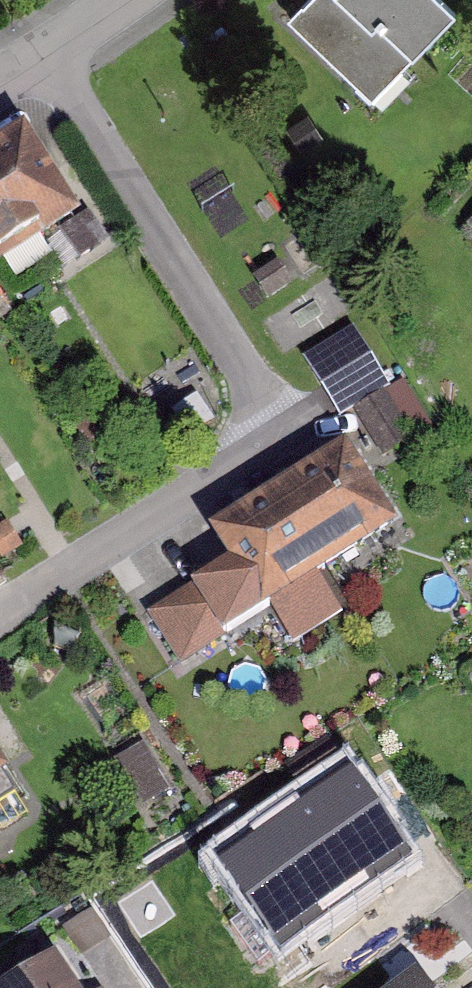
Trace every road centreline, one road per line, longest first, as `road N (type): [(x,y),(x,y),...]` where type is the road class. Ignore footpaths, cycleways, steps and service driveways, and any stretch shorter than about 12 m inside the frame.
road 1 (residential): [(0,615),(231,474),(256,422),(240,358),(45,53)]

